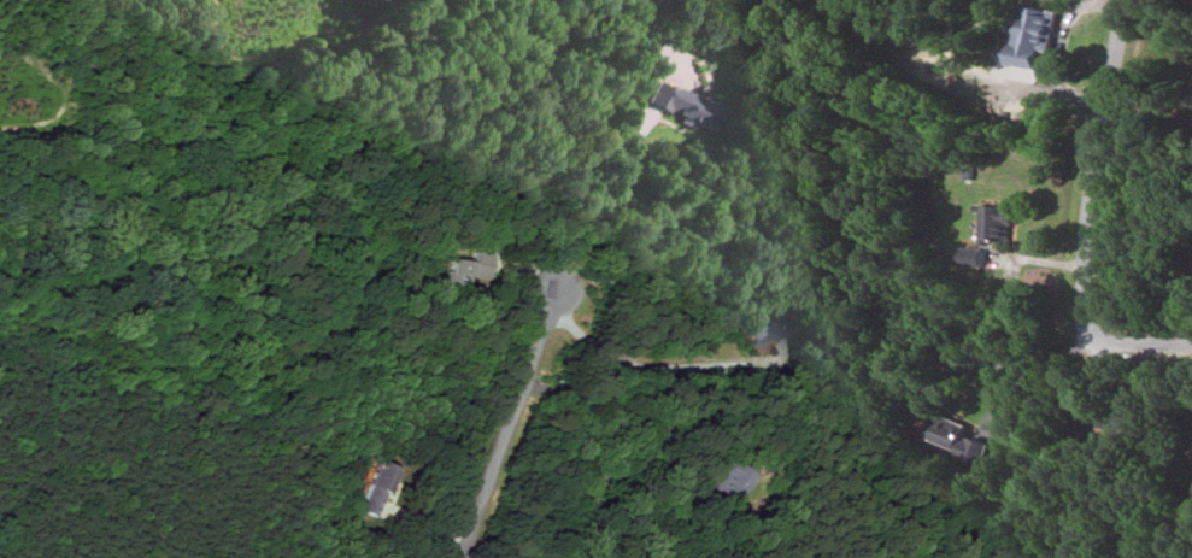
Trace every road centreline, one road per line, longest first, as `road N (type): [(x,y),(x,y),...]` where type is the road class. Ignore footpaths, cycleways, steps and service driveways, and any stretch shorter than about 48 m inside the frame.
road 1 (residential): [(1078,342),(1093,100),(1116,0)]
road 2 (residential): [(456,557),(551,274)]

